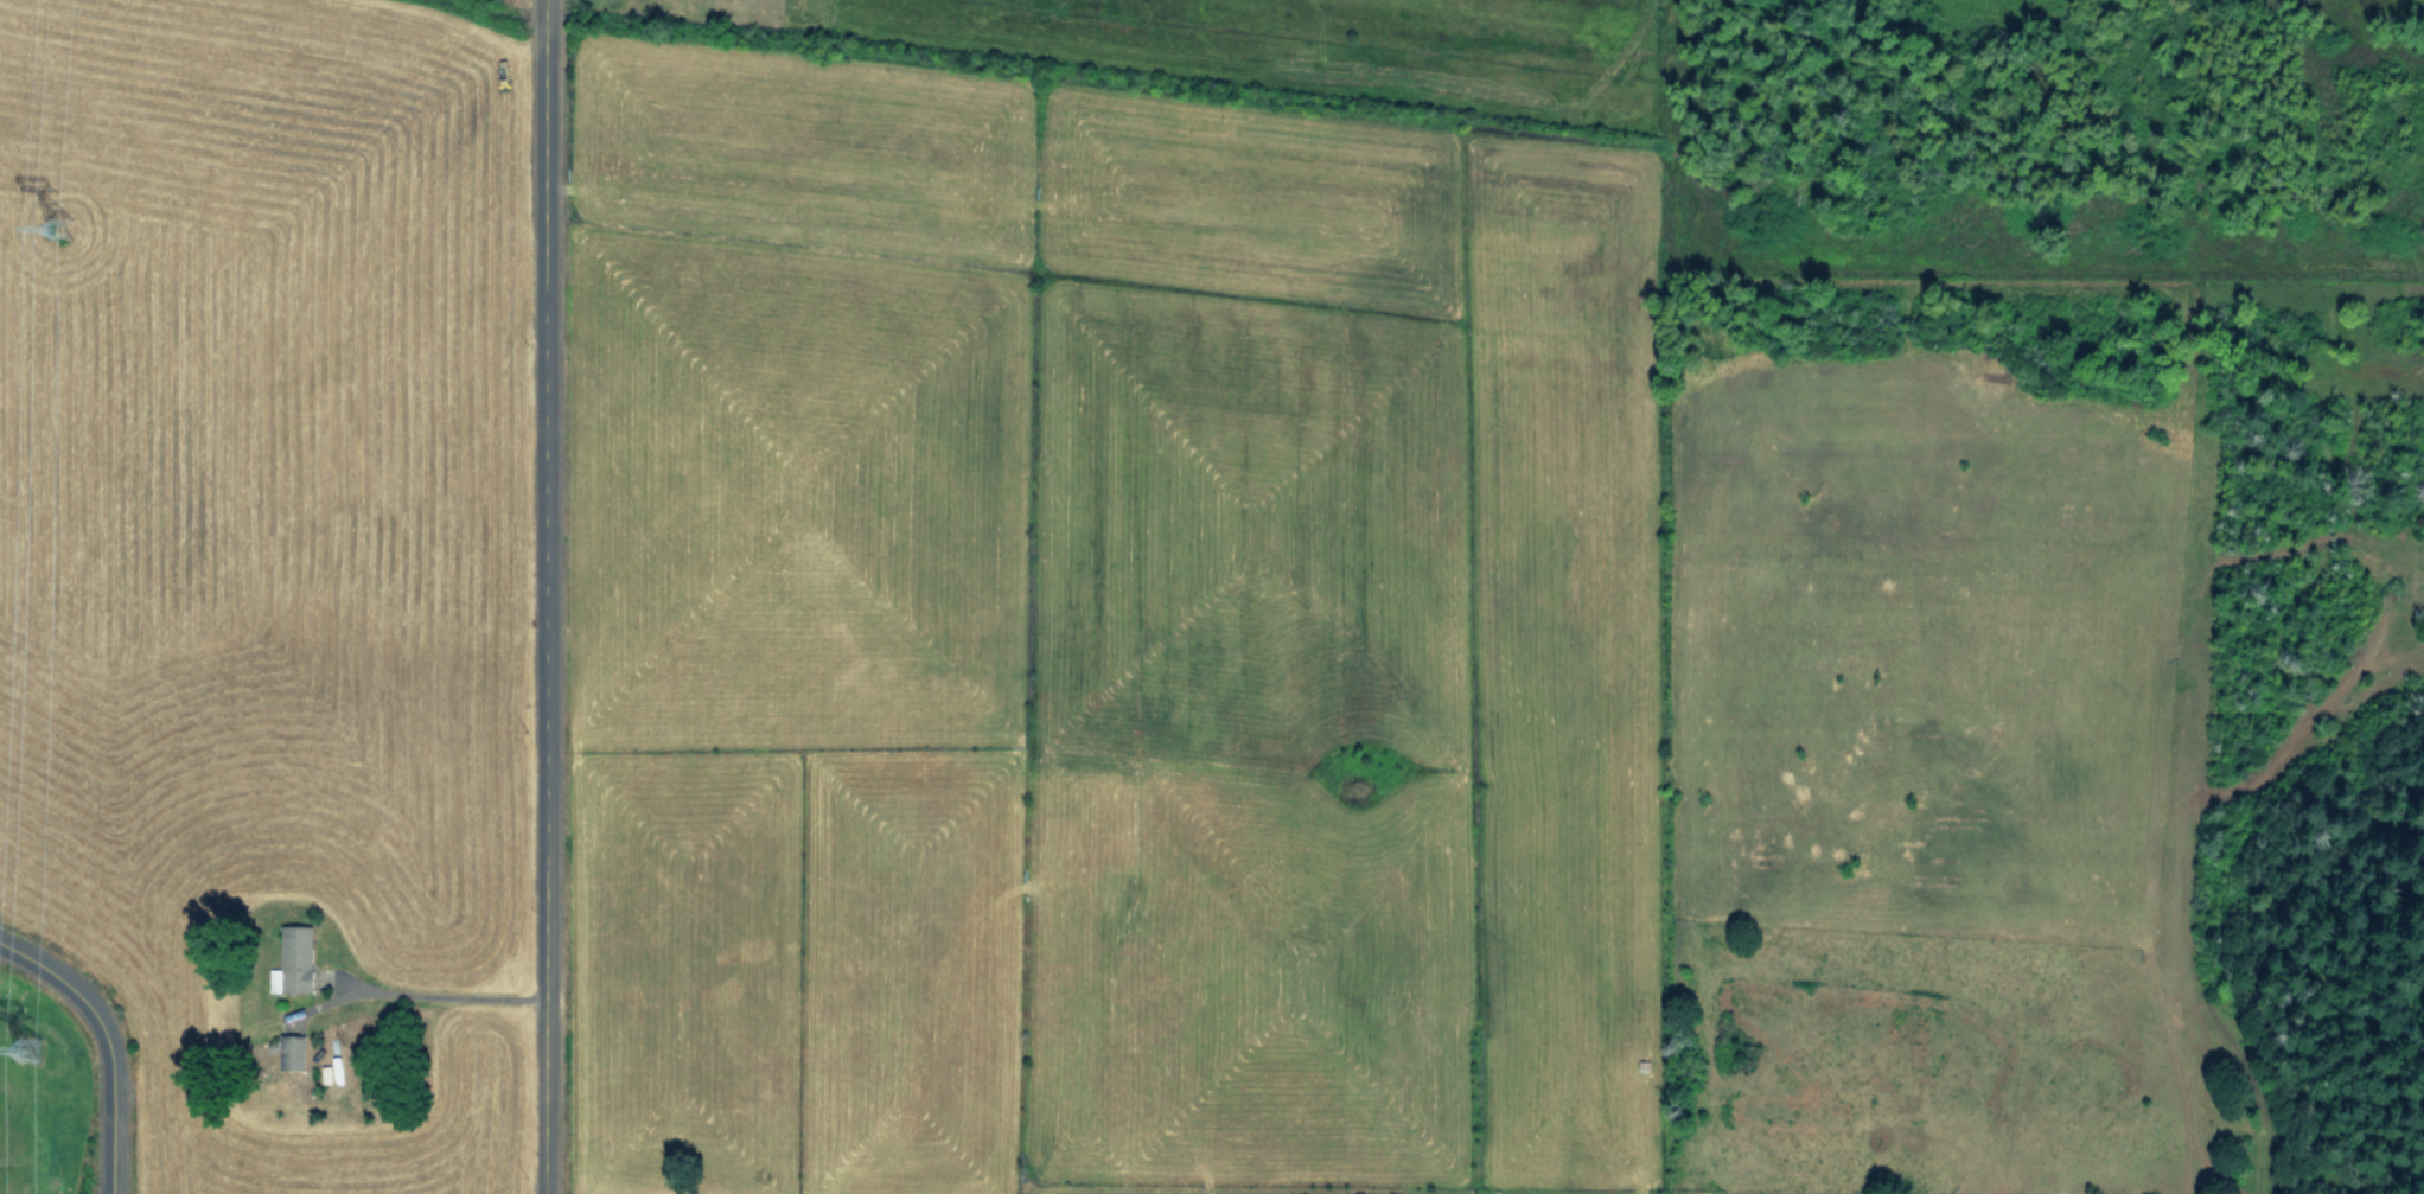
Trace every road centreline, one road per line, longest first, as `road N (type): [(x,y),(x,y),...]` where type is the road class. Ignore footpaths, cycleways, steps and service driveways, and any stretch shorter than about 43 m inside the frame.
road 1 (tertiary): [(535,1193),(537,0)]
road 2 (tertiary): [(112,1193),(107,1033),(83,997),(0,942)]

